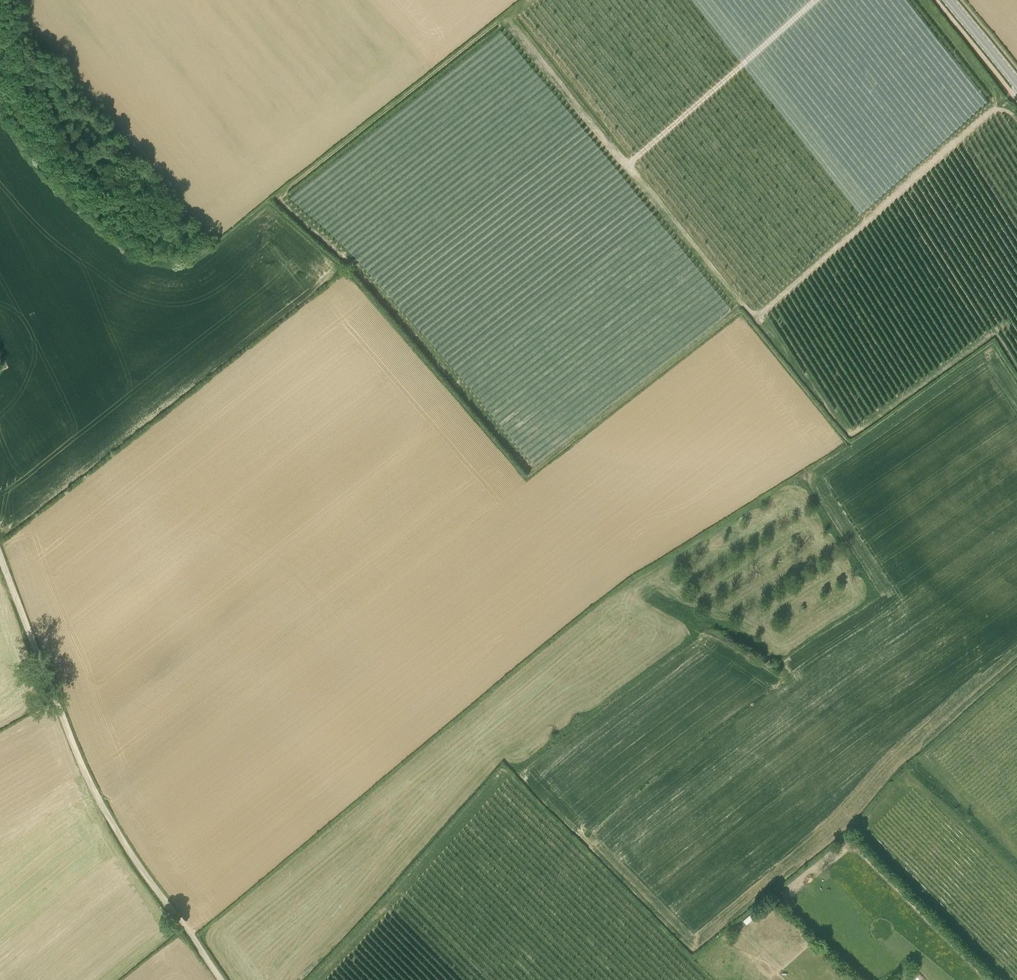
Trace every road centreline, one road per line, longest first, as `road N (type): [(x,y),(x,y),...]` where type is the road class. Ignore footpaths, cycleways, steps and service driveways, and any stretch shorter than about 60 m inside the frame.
road 1 (track): [(220,979),(104,809),(0,556)]

